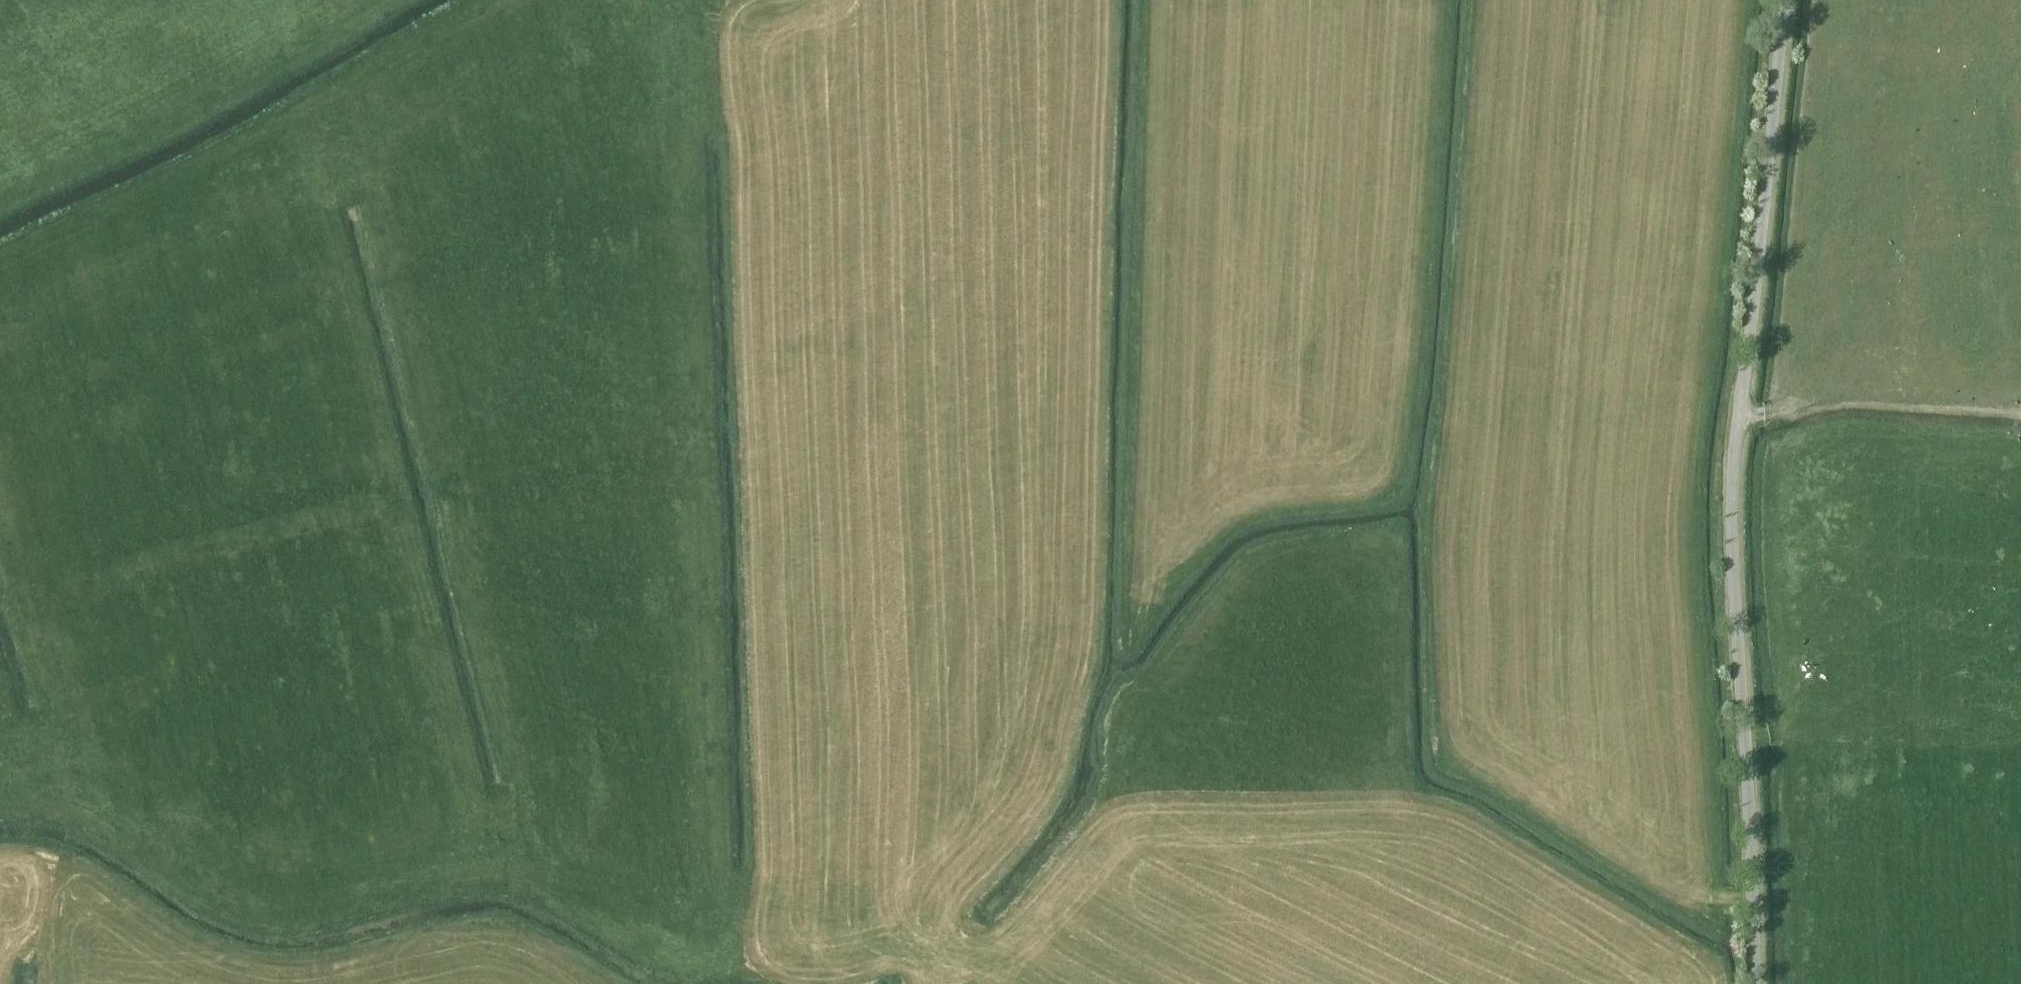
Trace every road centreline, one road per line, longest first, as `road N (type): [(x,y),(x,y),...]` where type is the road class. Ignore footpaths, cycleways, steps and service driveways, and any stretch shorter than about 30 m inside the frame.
road 1 (unclassified): [(1753,983),(1732,480),(1781,0)]

